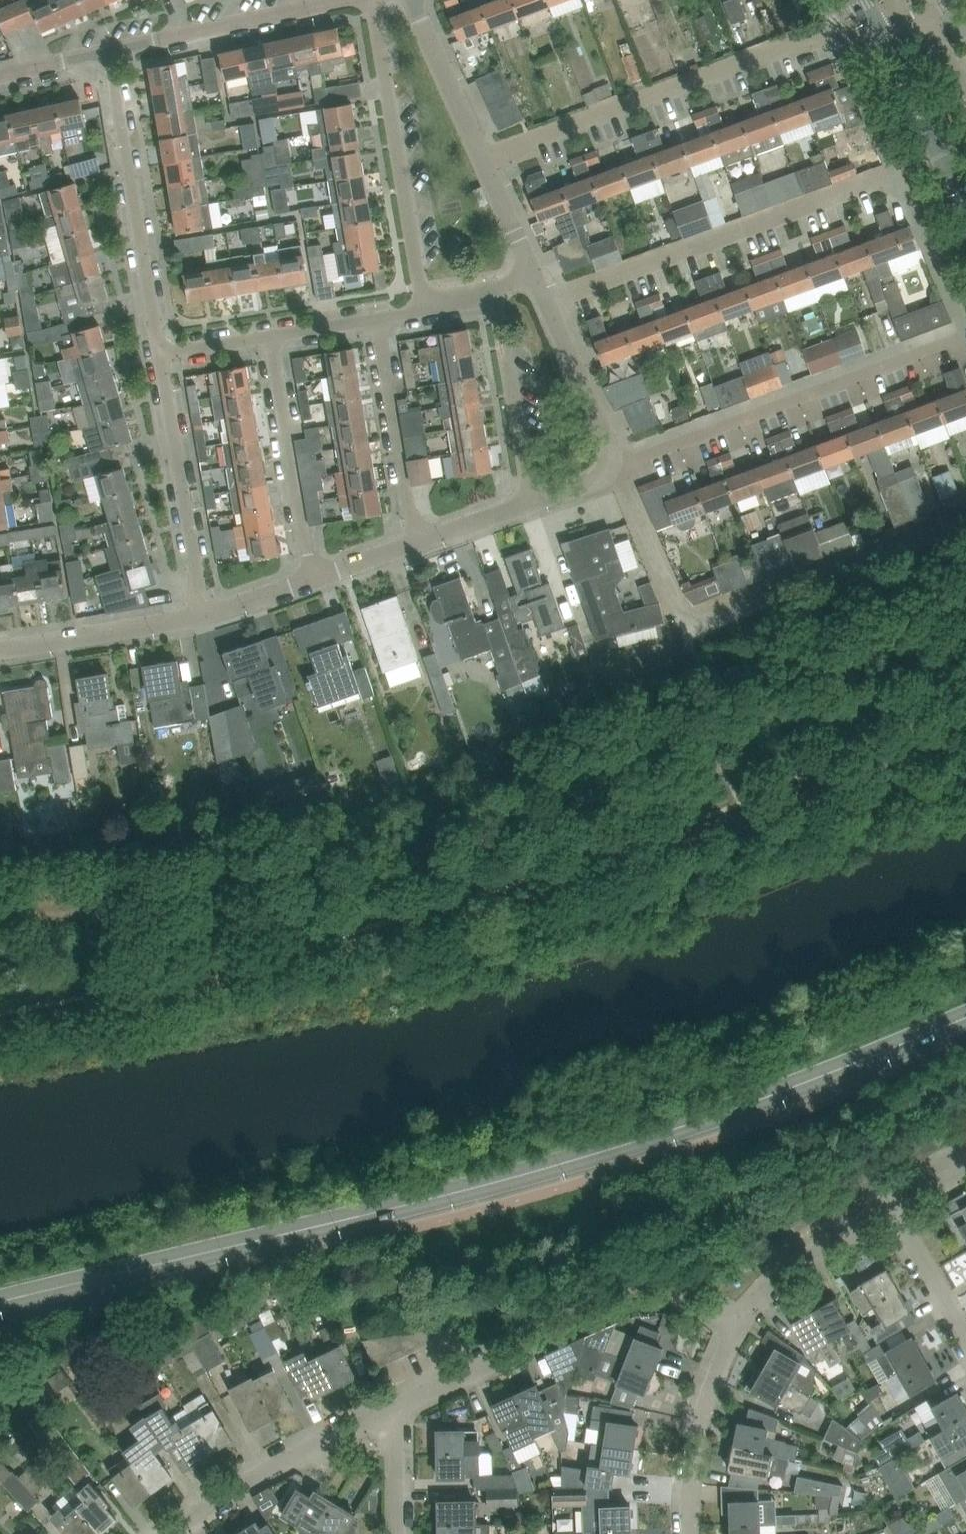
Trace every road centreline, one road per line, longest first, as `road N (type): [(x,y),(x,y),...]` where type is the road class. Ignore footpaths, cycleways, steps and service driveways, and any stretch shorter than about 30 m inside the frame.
road 1 (tertiary): [(0,1302),(603,1153),(965,1018)]
road 2 (residential): [(394,1412),(639,1297),(691,1297),(739,1324)]
road 3 (residential): [(486,159),(812,38),(835,39)]
road 4 (residential): [(547,304),(893,172)]
road 5 (residential): [(622,465),(965,336)]
road 6 (residential): [(424,312),(372,0)]
road 7 (residential): [(162,358),(111,59)]
road 8 (unclassified): [(965,516),(692,620)]
road 9 (residential): [(164,1533),(227,1489),(394,1412)]
road 10 (residential): [(202,614),(162,358)]
road 11 (residential): [(271,339),(311,578)]
road 12 (residential): [(111,59),(342,0)]
road 13 (residential): [(378,319),(413,544)]
road 14 (residential): [(690,1533),(694,1446),(739,1324)]
road 15 (residential): [(491,294),(532,499)]
road 16 (residential): [(0,653),(202,614)]
road 17 (residential): [(739,1324),(771,1284),(895,1210)]
road 18 (tertiary): [(965,199),(881,42)]
road 19 (residential): [(622,465),(547,304)]
road 20 (residential): [(486,159),(415,0)]
road 21 (residential): [(692,620),(678,610),(622,465)]
road 22 (residential): [(965,1334),(895,1210)]
road 23 (residential): [(413,544),(532,499)]
road 24 (residential): [(395,1533),(394,1412)]

